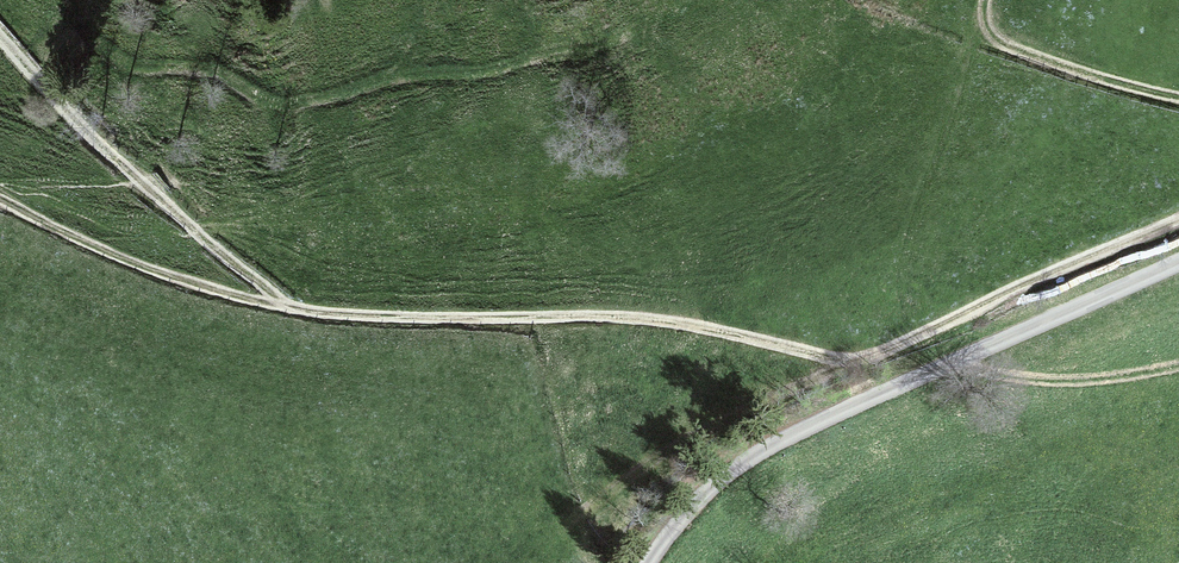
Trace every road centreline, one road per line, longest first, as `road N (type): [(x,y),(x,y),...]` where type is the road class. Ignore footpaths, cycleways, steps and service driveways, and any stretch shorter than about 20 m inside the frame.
road 1 (track): [(289,313),(428,327),(662,324),(850,361),(1178,217)]
road 2 (unclassified): [(649,562),(700,499),(772,446),(1178,261)]
road 3 (track): [(0,39),(289,313)]
road 4 (track): [(0,206),(149,276),(289,313)]
road 5 (track): [(986,0),(996,39),(1178,96)]
road 6 (track): [(952,361),(1042,380),(1178,365)]

